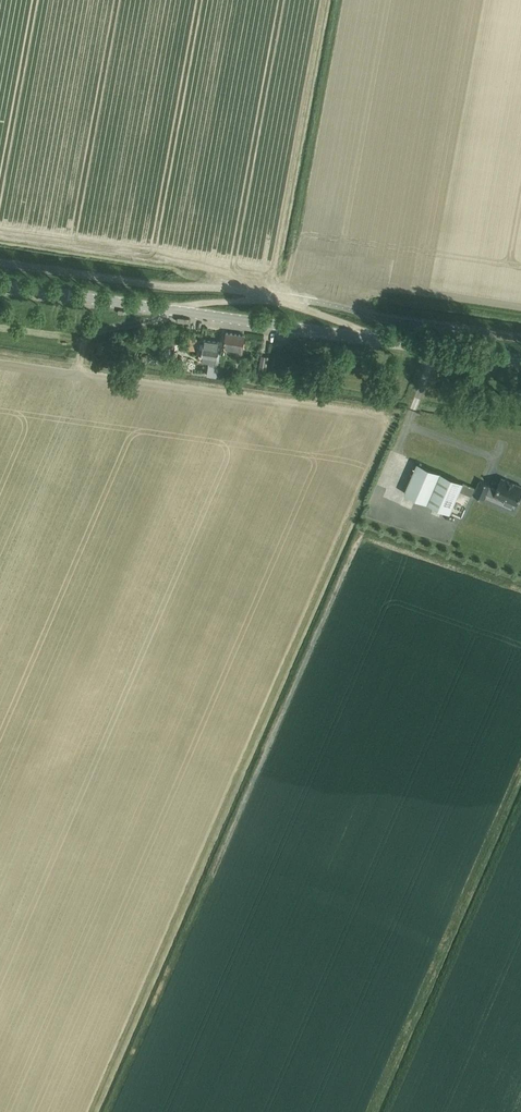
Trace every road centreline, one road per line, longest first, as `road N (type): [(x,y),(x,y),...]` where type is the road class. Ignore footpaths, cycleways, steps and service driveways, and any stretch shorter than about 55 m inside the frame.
road 1 (tertiary): [(520,361),(0,285)]

